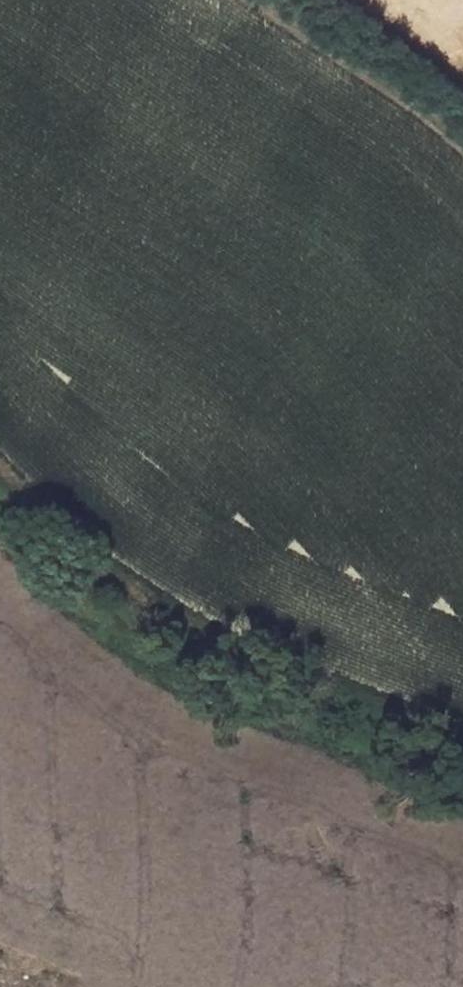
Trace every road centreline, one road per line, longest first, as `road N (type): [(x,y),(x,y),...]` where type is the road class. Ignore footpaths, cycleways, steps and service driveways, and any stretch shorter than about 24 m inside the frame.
road 1 (track): [(462,153),(263,0)]

